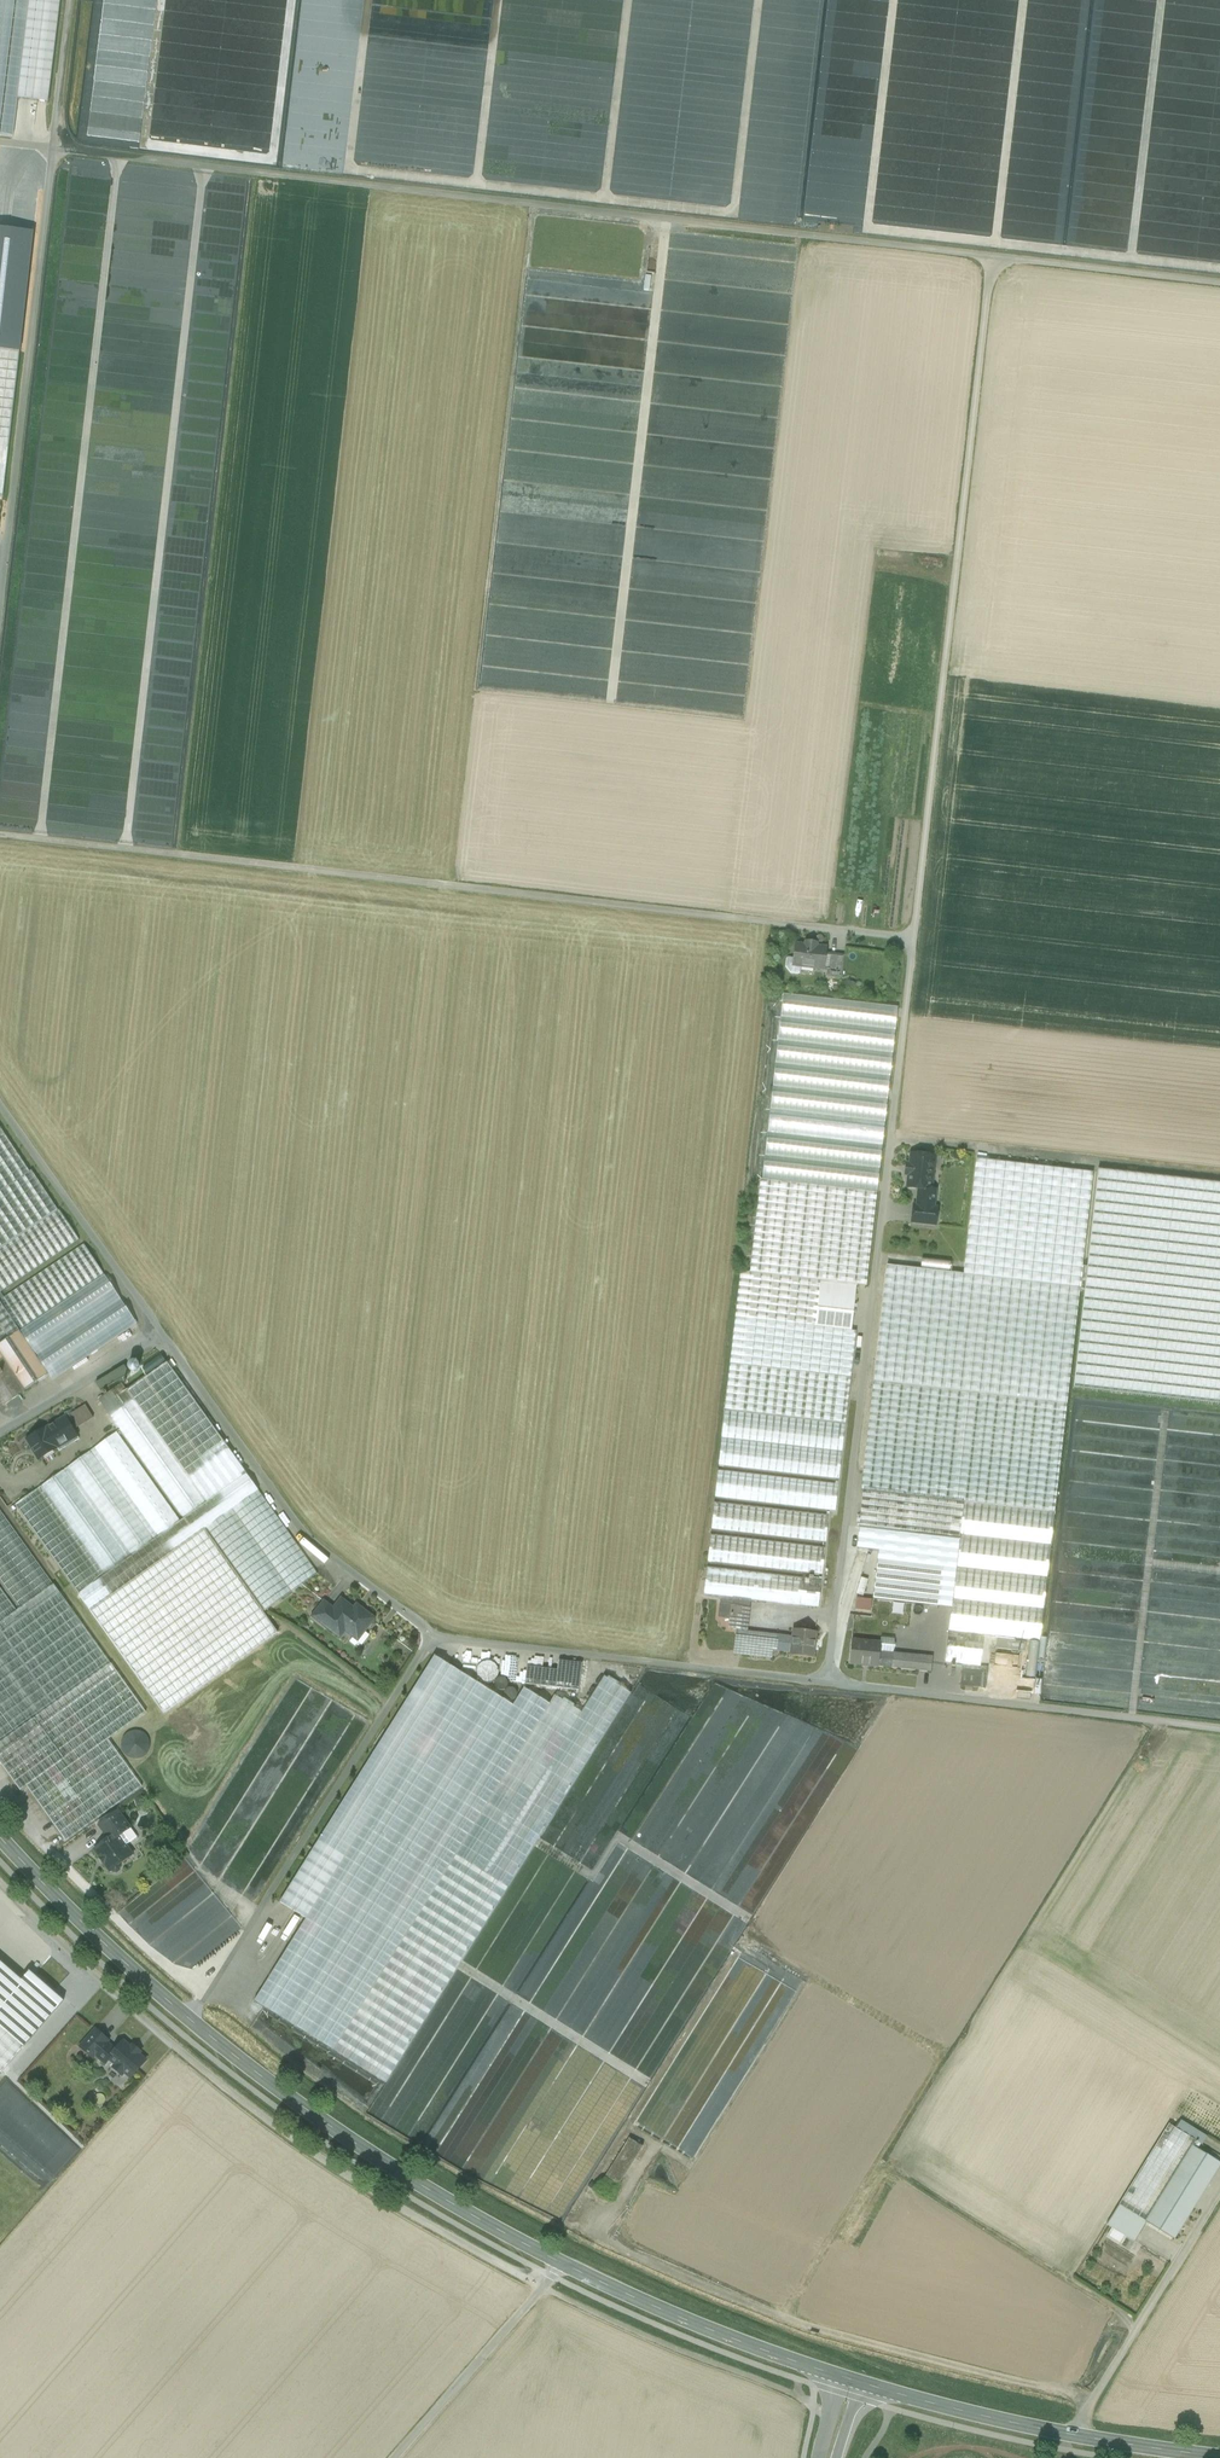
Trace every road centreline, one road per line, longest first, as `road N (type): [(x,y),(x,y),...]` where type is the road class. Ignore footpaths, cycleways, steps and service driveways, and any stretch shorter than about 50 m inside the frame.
road 1 (track): [(1219,1730),(436,1636),(316,1542),(162,1335)]
road 2 (secondary): [(0,1837),(190,2021),(390,2166),(592,2279),(842,2377)]
road 3 (track): [(0,1884),(161,2038),(300,2141),(542,2288),(831,2413)]
road 4 (track): [(992,255),(50,157)]
road 5 (track): [(913,940),(0,829)]
road 6 (track): [(826,1687),(913,940)]
road 7 (track): [(913,940),(992,255)]
road 8 (track): [(0,583),(65,0)]
road 9 (track): [(436,1636),(180,2034)]
road 10 (secondary): [(862,2383),(1005,2421),(1219,2457)]
road 11 (track): [(1073,2435),(1219,2192)]
road 12 (track): [(162,1335),(0,1107)]
road 13 (track): [(395,2457),(558,2262)]
road 14 (track): [(992,255),(1219,285)]
road 15 (track): [(162,1335),(0,1434)]

